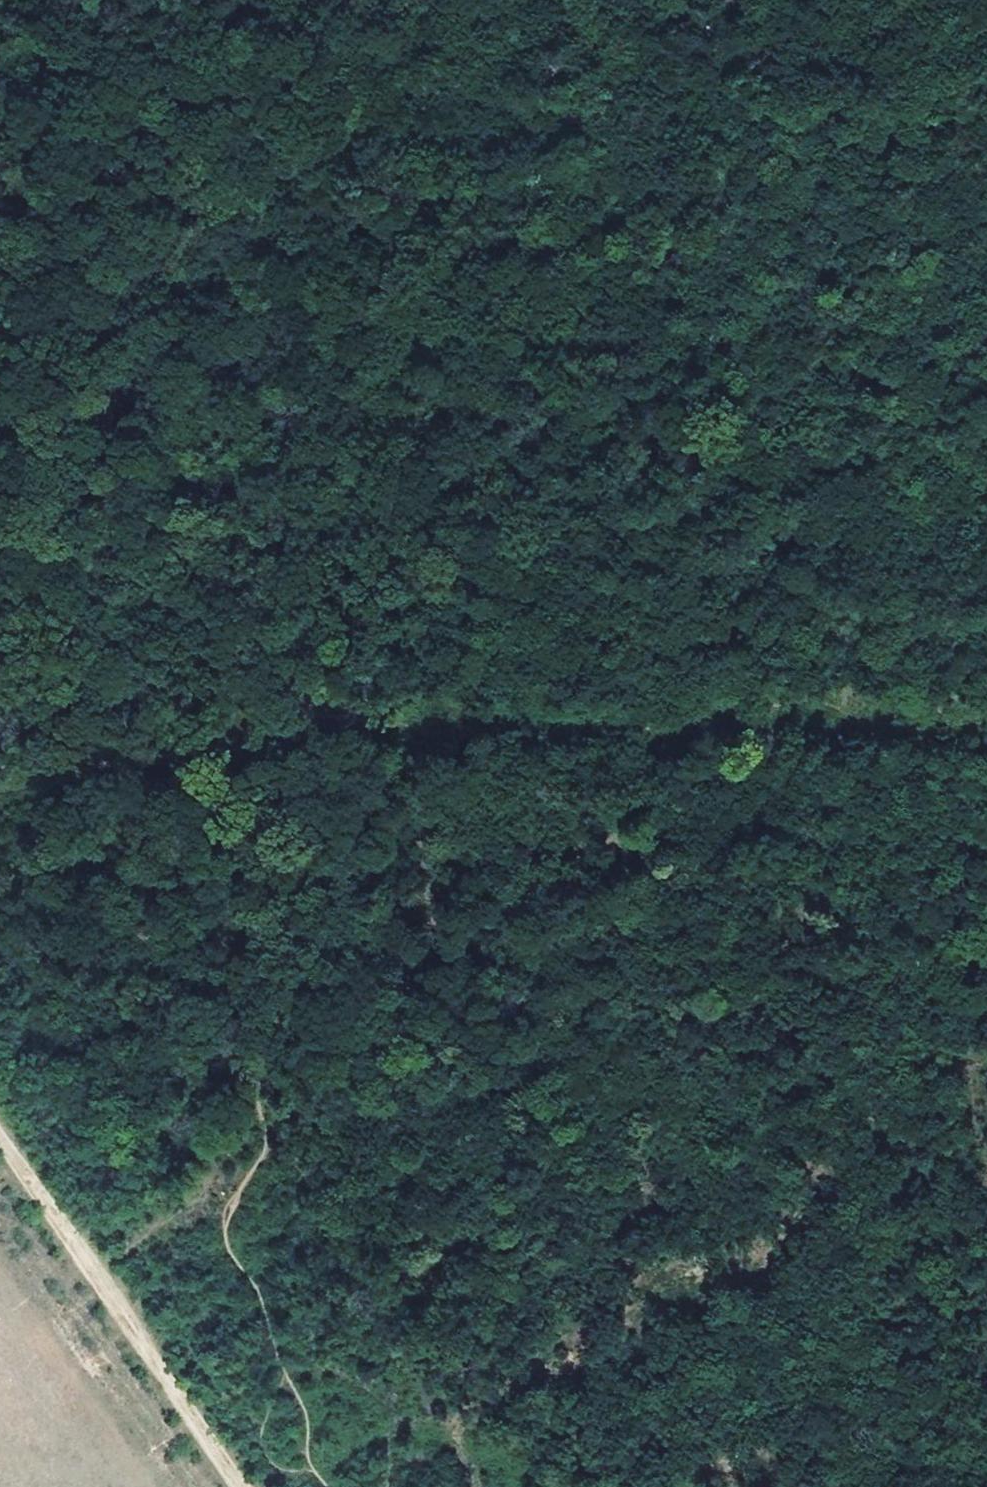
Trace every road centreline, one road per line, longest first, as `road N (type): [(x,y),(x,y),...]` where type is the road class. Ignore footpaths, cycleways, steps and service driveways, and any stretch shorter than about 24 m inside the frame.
road 1 (track): [(0,1139),(240,1486)]

